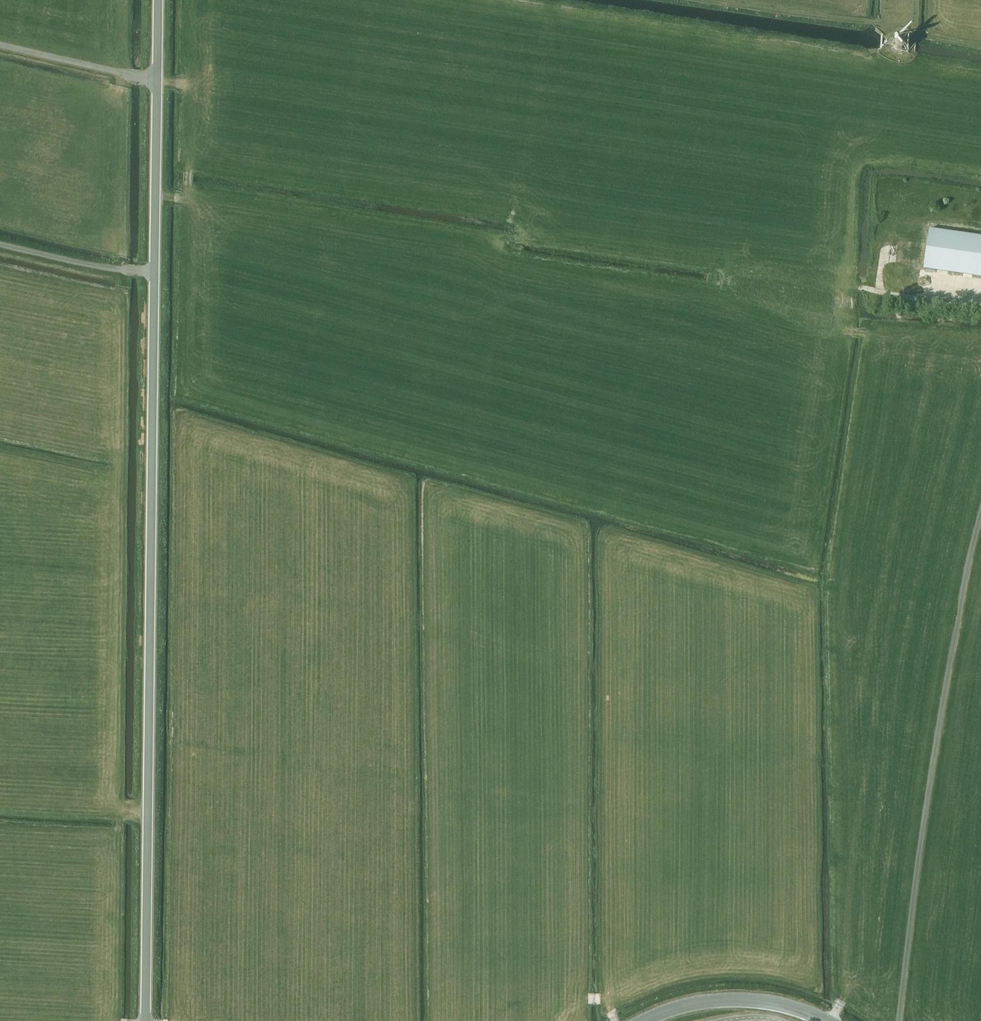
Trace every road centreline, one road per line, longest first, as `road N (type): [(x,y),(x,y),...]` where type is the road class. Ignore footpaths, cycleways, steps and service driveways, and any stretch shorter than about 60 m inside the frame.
road 1 (tertiary): [(146,1020),(158,0)]
road 2 (secondary): [(821,1020),(755,1001),(693,1006),(647,1020)]
road 3 (track): [(722,0),(875,22)]

